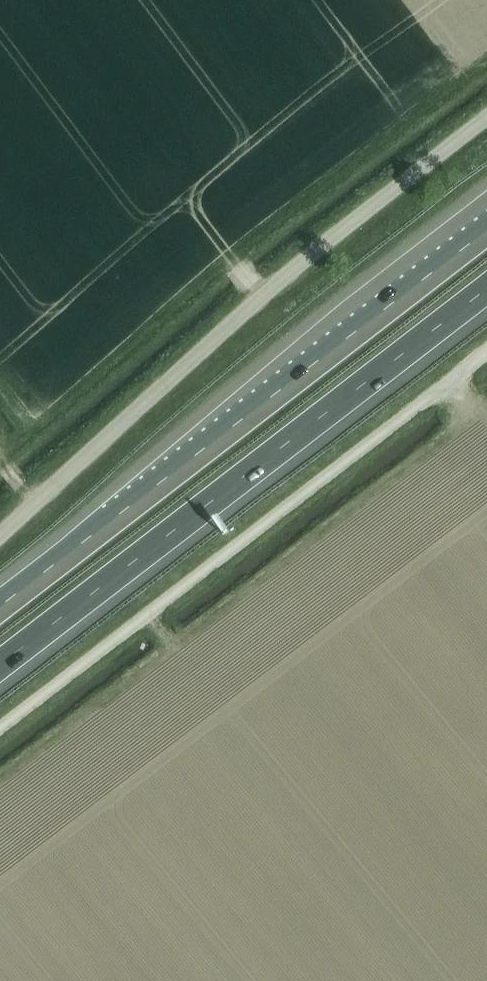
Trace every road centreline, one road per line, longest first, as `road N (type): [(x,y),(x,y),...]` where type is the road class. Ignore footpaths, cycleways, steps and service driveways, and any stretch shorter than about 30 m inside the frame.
road 1 (unclassified): [(0,541),(309,261),(486,123)]
road 2 (unclassified): [(0,727),(486,349)]
road 3 (motorway): [(486,230),(0,606)]
road 4 (motorway): [(0,663),(486,287)]

